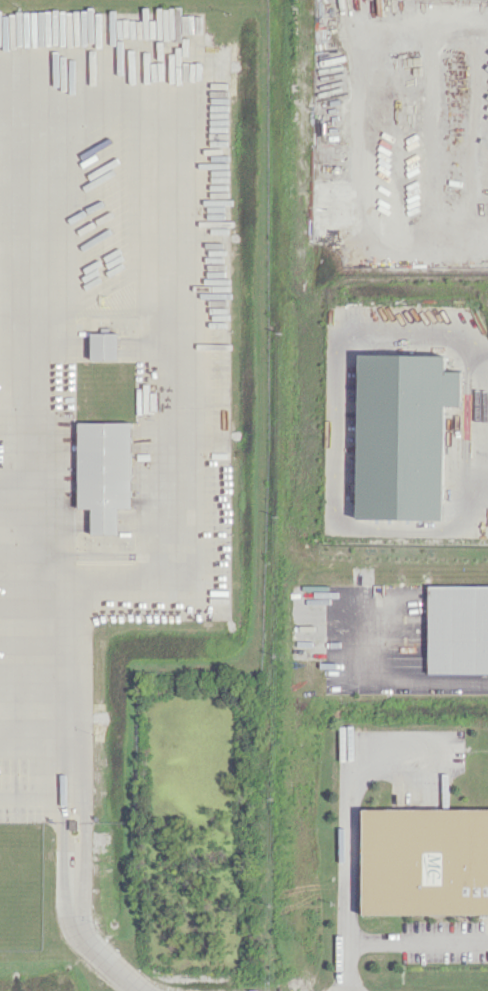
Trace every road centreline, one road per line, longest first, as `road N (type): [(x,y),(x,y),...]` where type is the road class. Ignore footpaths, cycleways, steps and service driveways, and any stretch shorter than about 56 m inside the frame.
road 1 (residential): [(143,990),(75,921),(77,845)]

